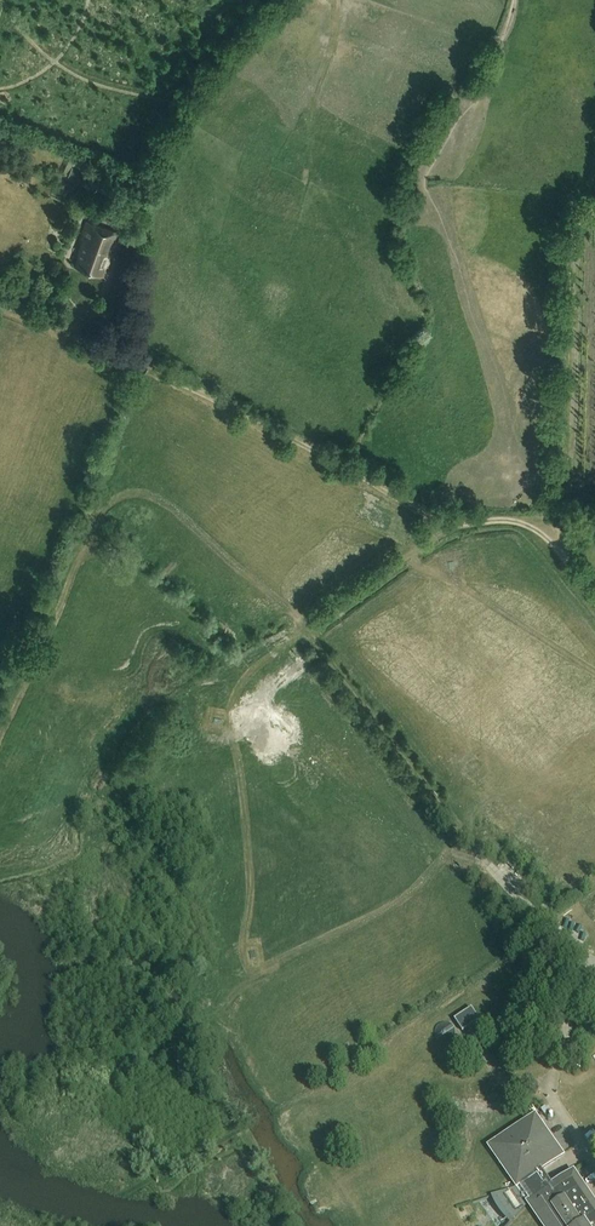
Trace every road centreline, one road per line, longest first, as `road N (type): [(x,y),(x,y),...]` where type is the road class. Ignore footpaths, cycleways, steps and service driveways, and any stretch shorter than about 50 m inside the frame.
road 1 (track): [(536,529),(446,525),(137,353)]
road 2 (track): [(272,0),(209,55),(155,134),(137,353)]
road 3 (track): [(0,111),(150,168)]

